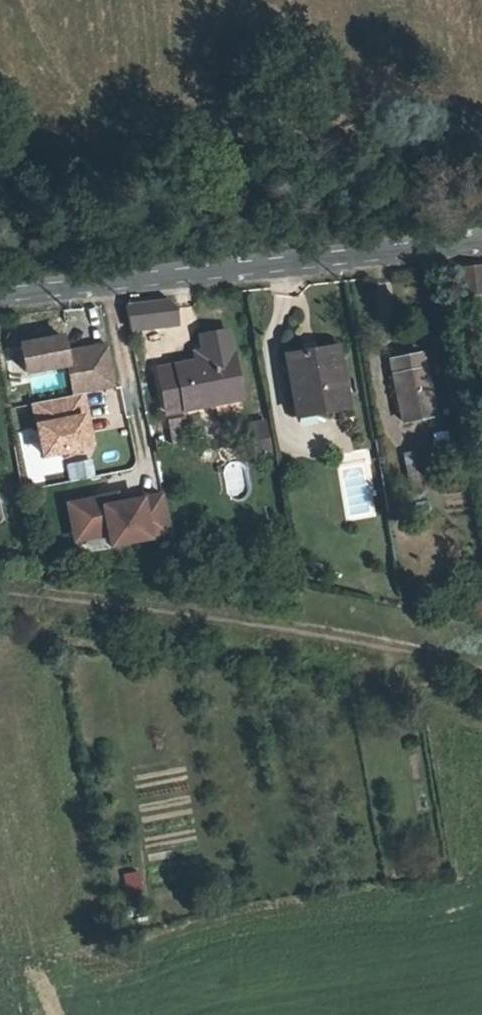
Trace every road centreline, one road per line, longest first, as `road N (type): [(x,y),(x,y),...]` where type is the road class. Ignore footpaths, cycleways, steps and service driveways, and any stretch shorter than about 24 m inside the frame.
road 1 (residential): [(0,298),(481,242)]

